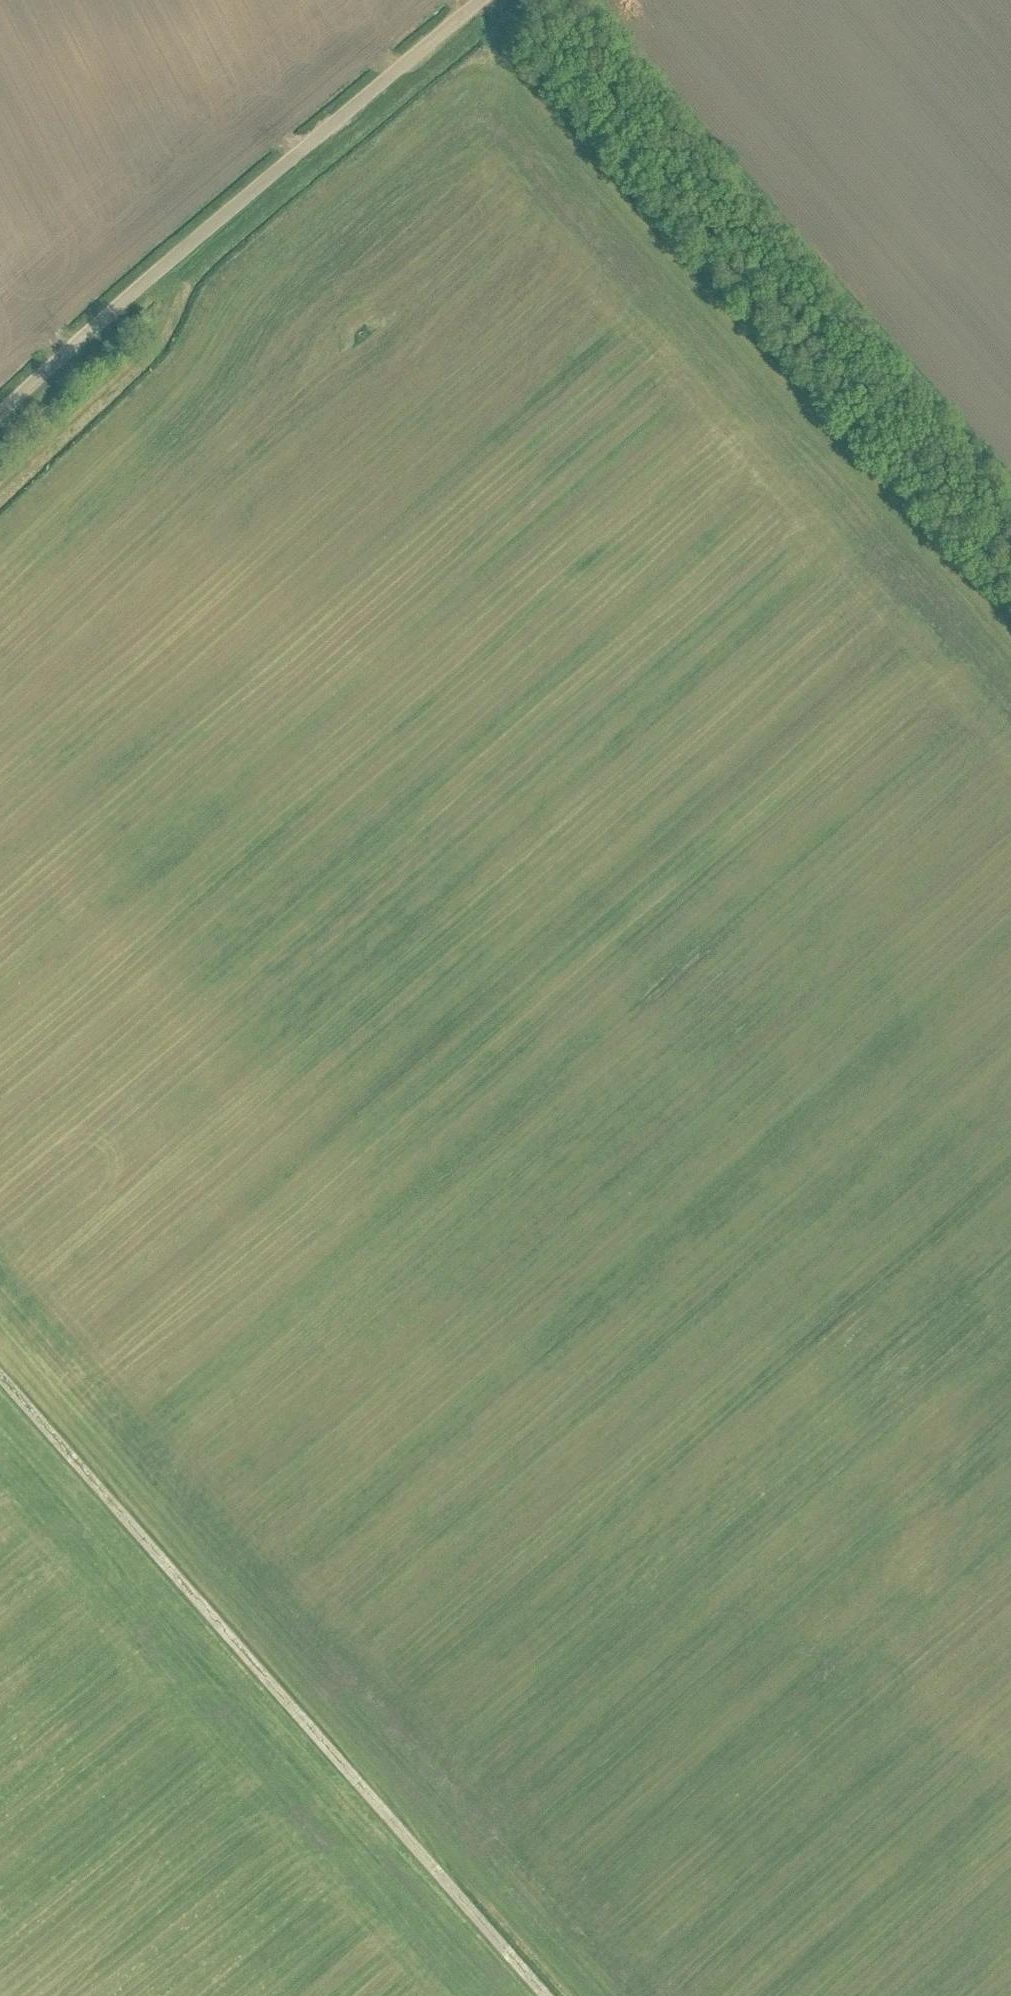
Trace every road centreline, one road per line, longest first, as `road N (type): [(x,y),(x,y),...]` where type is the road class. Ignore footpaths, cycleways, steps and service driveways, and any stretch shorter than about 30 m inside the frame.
road 1 (unclassified): [(0,417),(197,236),(480,0)]

